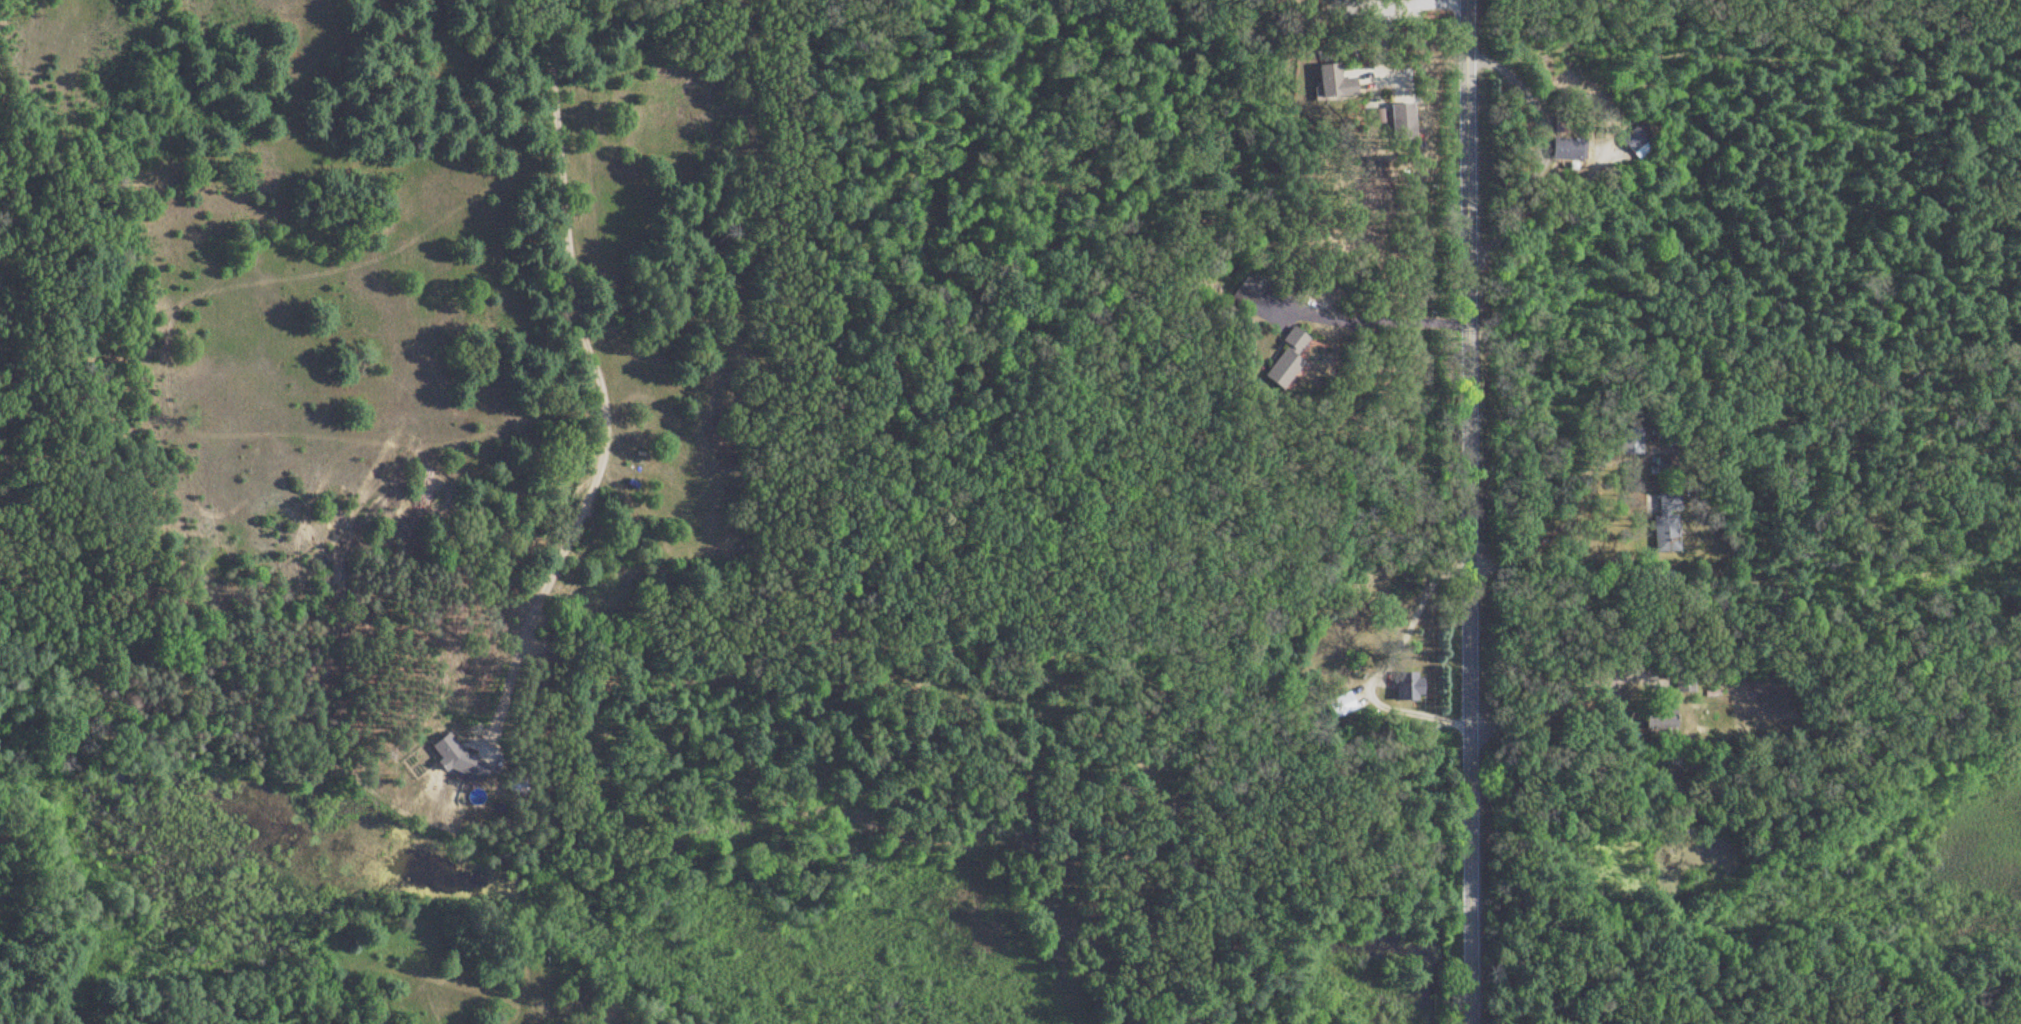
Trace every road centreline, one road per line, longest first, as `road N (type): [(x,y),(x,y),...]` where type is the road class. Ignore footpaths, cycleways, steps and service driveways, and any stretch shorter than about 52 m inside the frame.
road 1 (residential): [(1461,1023),(1460,0)]
road 2 (residential): [(443,0),(453,49),(435,145),(447,226)]

